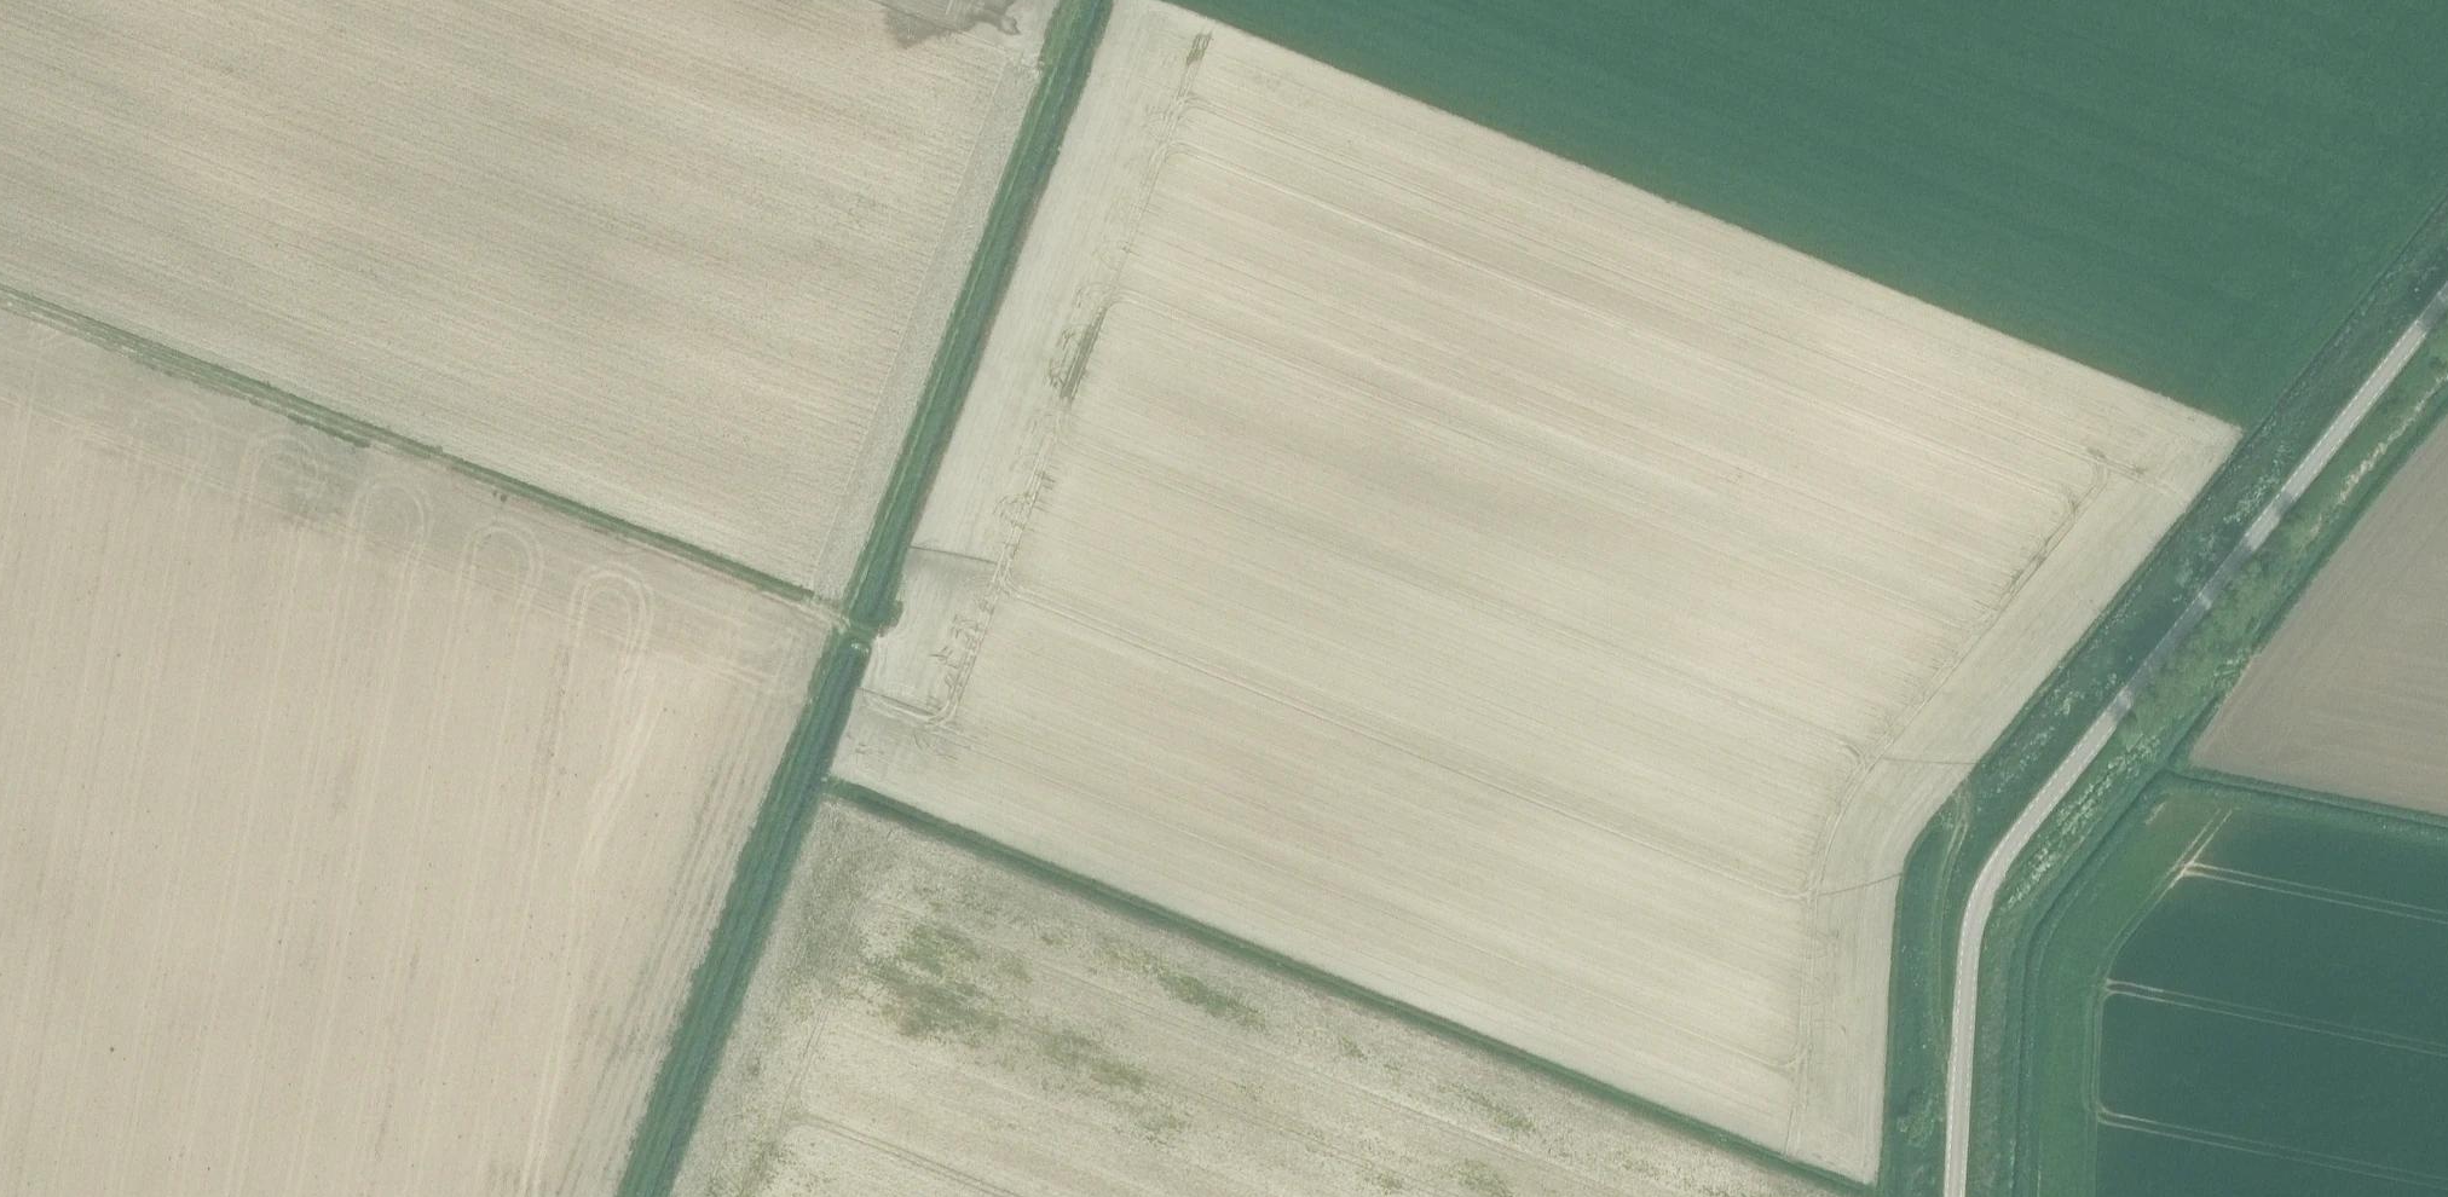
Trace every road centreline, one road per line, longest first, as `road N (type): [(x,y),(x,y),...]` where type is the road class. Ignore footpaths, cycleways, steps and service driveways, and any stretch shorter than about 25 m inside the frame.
road 1 (unclassified): [(1954,1196),(1971,936),(1993,870),(2447,299)]

